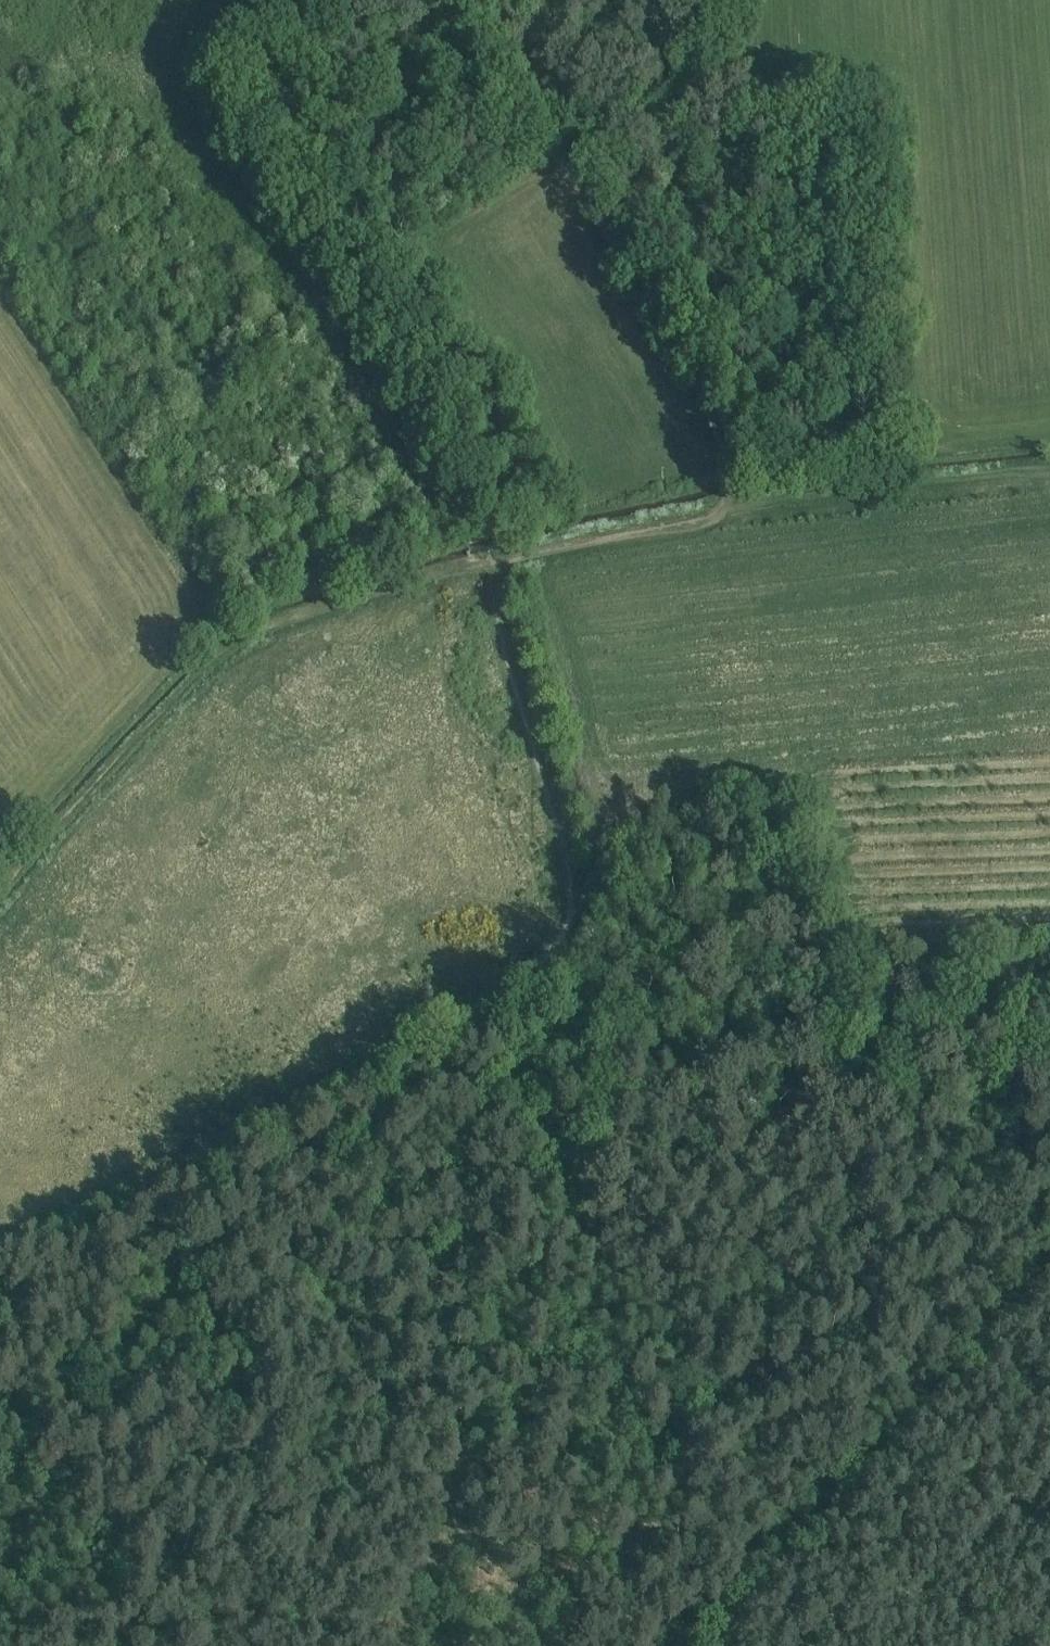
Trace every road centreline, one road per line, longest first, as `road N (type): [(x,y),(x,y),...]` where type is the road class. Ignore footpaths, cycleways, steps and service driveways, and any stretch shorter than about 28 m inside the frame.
road 1 (track): [(479,0),(561,154),(677,343),(720,437),(730,480),(716,508),(695,520),(535,549),(503,568),(503,593),(599,913),(574,953),(476,1009)]
road 2 (track): [(476,1009),(564,1201),(802,1547)]
road 3 (track): [(476,1009),(0,1280)]
road 4 (track): [(0,1302),(222,1645)]
road 5 (track): [(802,1547),(1049,1267)]
road 6 (track): [(716,1645),(802,1547)]

